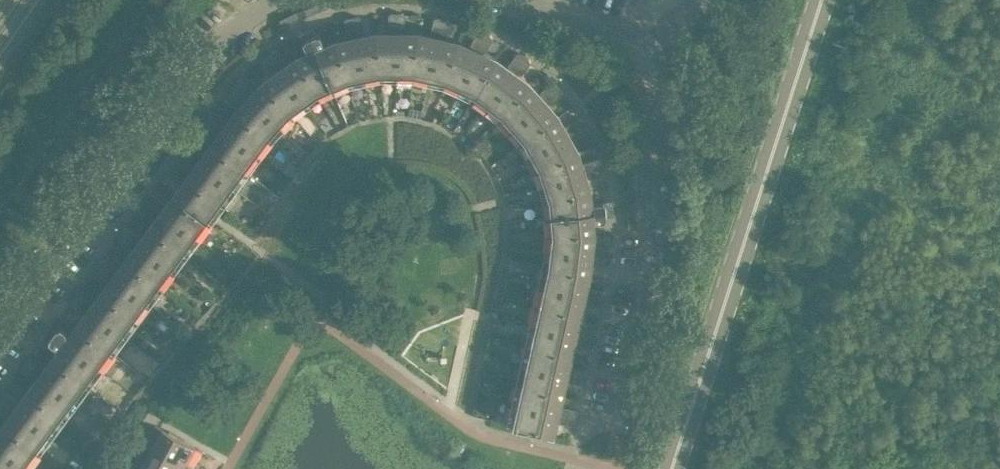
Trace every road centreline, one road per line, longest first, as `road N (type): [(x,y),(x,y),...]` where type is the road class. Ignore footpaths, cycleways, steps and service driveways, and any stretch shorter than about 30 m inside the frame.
road 1 (primary): [(671,468),(821,0)]
road 2 (residential): [(0,329),(200,62),(282,0)]
road 3 (residential): [(615,421),(671,78),(660,37)]
road 4 (residential): [(660,37),(522,0)]

